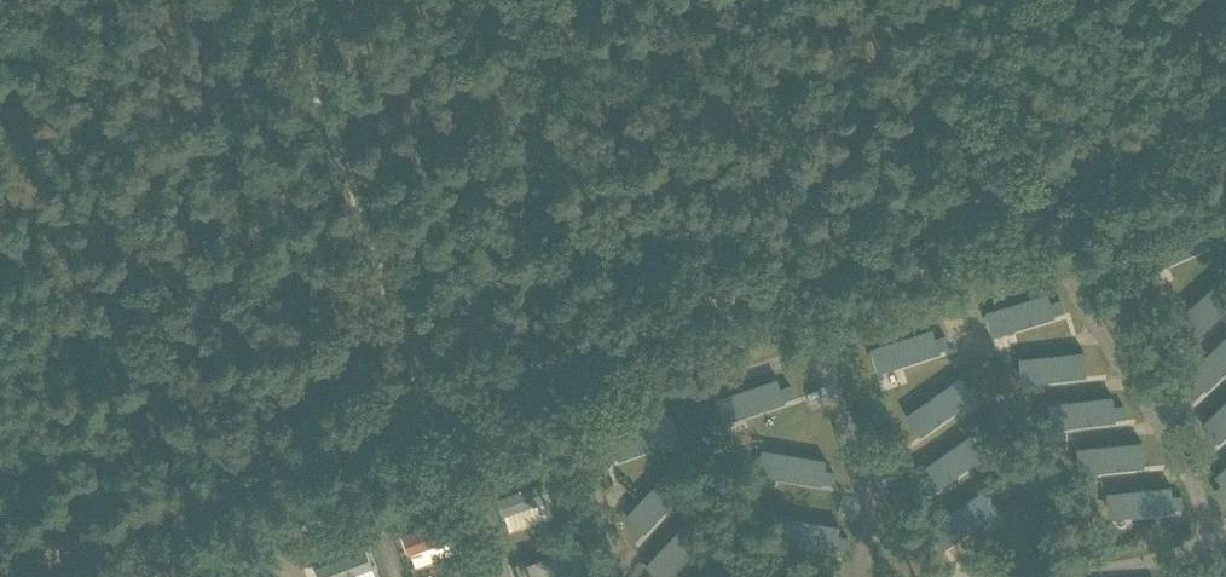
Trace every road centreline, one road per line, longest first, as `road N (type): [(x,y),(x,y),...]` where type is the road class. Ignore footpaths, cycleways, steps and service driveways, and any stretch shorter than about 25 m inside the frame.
road 1 (track): [(1225,105),(0,573)]
road 2 (track): [(434,407),(281,0)]
road 3 (track): [(951,211),(845,0)]

